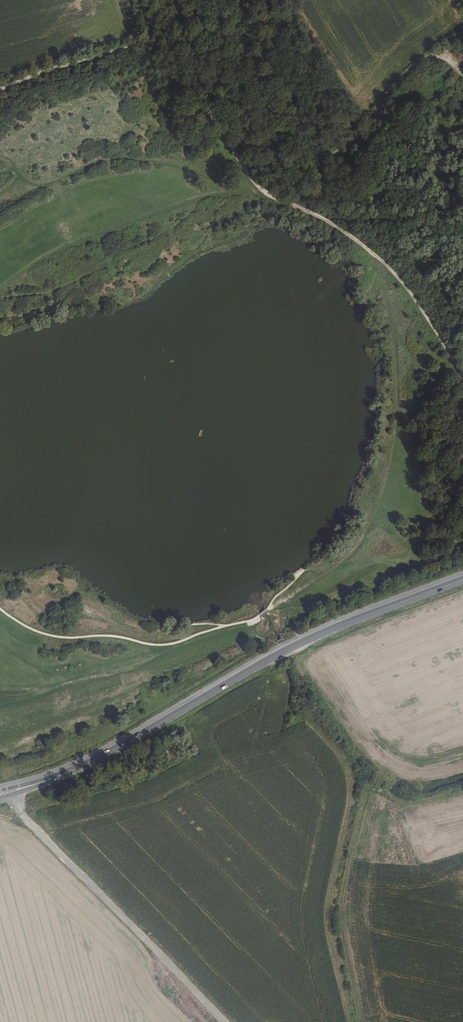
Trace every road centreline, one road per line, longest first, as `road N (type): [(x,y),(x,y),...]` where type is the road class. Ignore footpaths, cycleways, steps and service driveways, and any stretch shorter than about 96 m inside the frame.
road 1 (track): [(0,90),(122,49),(145,53),(202,102),(272,198),(325,220),(392,270),(462,372)]
road 2 (primary): [(89,762),(282,652),(462,579)]
road 3 (track): [(7,788),(26,820),(225,1021)]
road 4 (track): [(462,81),(442,57),(421,60),(350,140),(272,198)]

